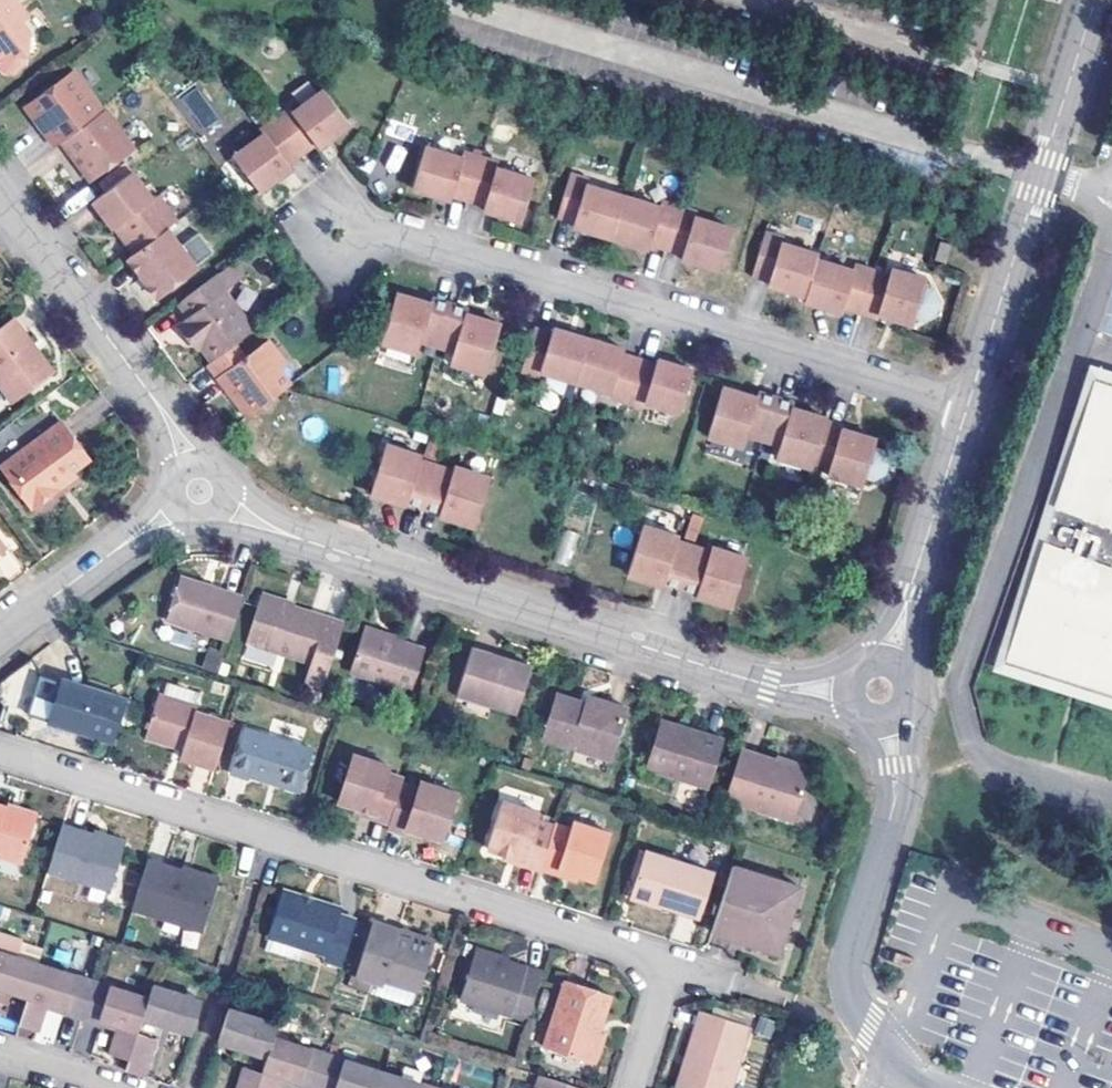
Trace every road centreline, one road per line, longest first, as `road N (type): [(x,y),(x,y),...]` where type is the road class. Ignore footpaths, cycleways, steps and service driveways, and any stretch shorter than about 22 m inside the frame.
road 1 (residential): [(0,753),(646,955),(660,967),(662,987),(629,1087)]
road 2 (residential): [(224,504),(288,536),(769,686),(849,699)]
road 3 (residential): [(344,222),(967,407)]
road 4 (residential): [(967,407),(1093,0)]
road 5 (residential): [(0,194),(170,423),(186,470)]
road 6 (residential): [(885,661),(967,407)]
road 7 (residential): [(183,511),(143,527),(0,641)]
road 8 (residential): [(849,699),(859,716),(877,724),(905,712),(909,681),(885,661)]

